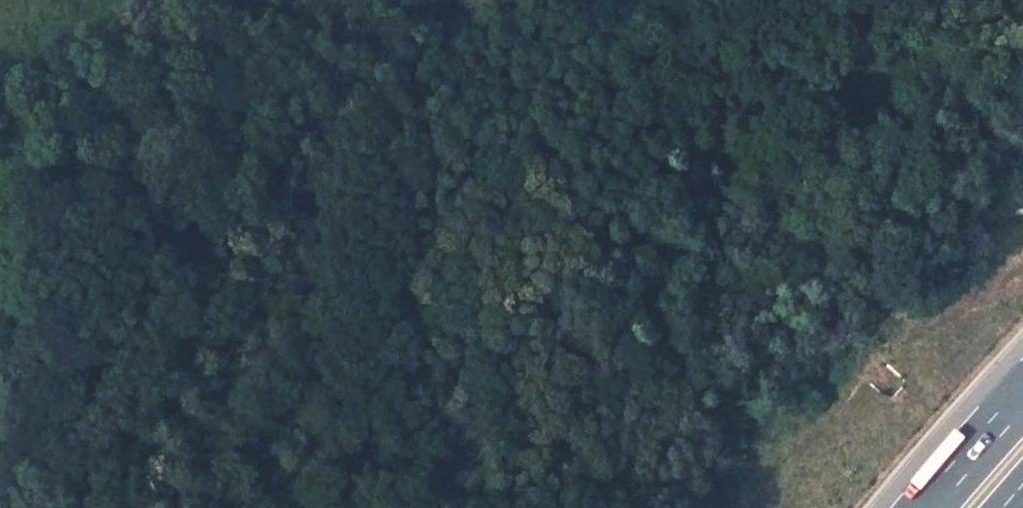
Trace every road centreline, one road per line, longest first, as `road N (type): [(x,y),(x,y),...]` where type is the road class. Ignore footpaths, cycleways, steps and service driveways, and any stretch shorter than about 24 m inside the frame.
road 1 (motorway): [(1022,419),(942,507)]

